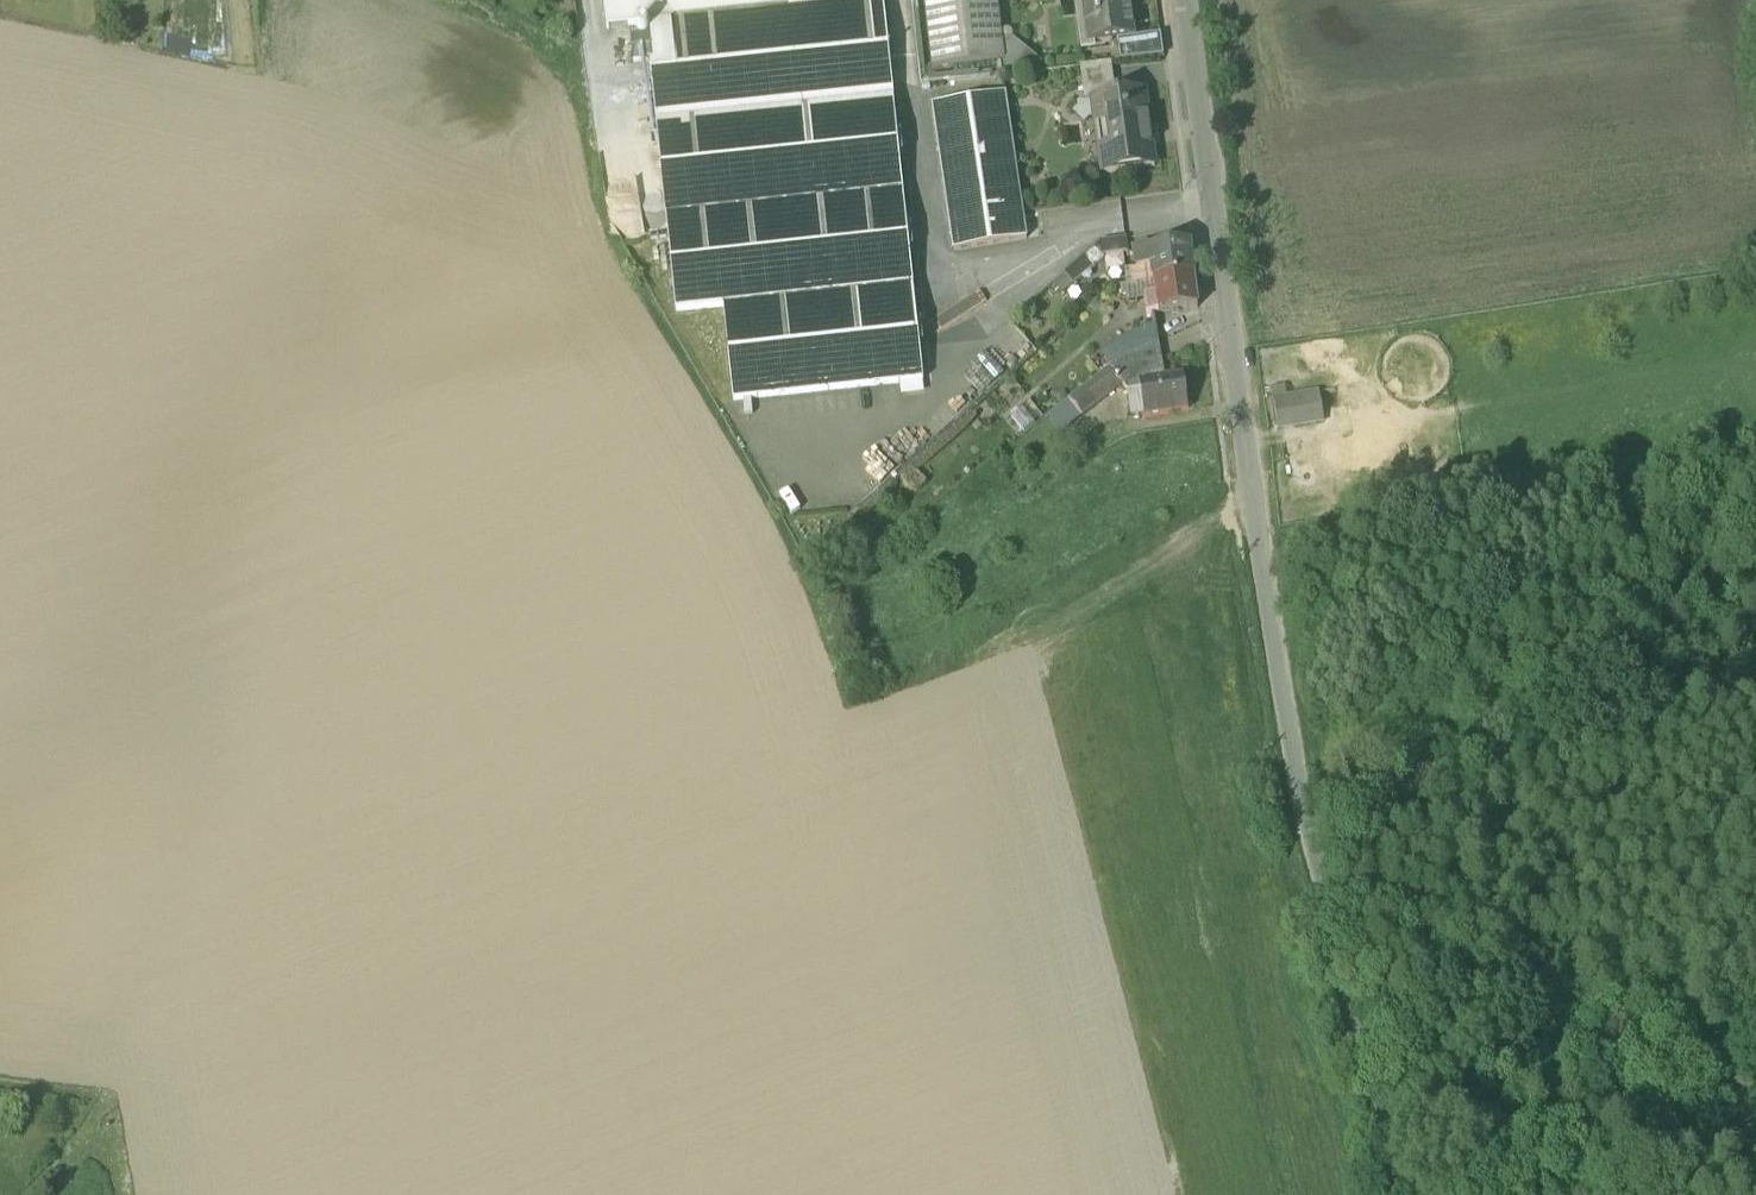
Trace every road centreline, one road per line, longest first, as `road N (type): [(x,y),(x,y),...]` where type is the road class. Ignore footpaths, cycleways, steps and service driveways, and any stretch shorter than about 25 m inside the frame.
road 1 (residential): [(1406,1194),(1302,838),(1179,0)]

